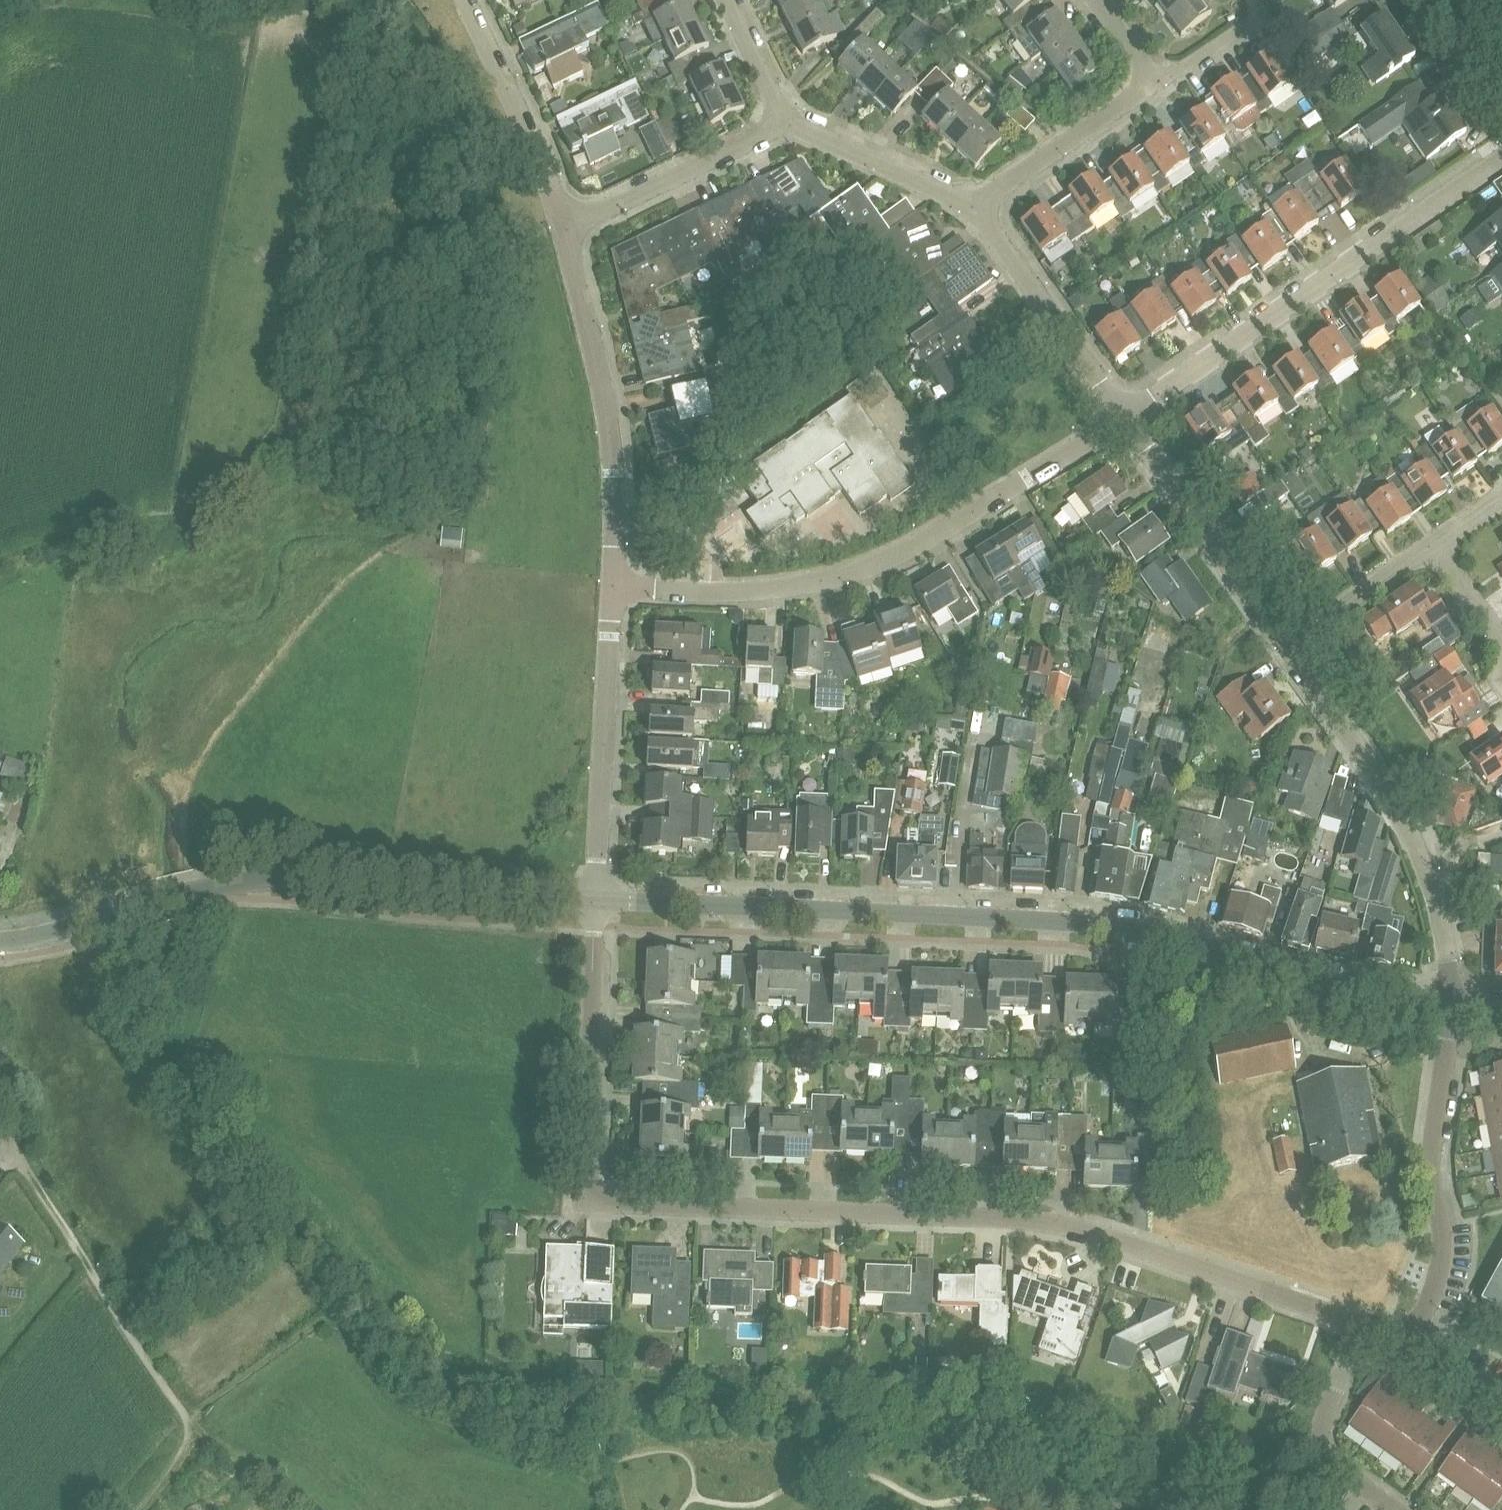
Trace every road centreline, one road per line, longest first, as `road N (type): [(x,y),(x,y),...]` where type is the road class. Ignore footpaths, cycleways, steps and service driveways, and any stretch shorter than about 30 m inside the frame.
road 1 (residential): [(1360,1322),(1090,1234),(1017,1219),(602,1200),(584,1167),(597,897)]
road 2 (tertiary): [(1451,1007),(1081,923),(597,897)]
road 3 (tertiary): [(0,940),(255,878),(597,897)]
road 4 (residential): [(613,590),(774,590),(857,573),(935,537),(1123,419)]
road 5 (residential): [(1123,419),(1501,157)]
road 6 (track): [(194,1429),(19,1155),(0,1110)]
road 7 (residential): [(613,590),(606,402),(564,229)]
road 8 (residential): [(1411,1345),(1437,1292),(1444,1254),(1431,1174),(1451,1007)]
road 9 (unclassified): [(597,897),(613,590)]
road 10 (residential): [(1288,643),(1123,419)]
road 11 (residential): [(977,208),(1123,419)]
road 12 (residential): [(1421,858),(1410,823),(1288,643)]
road 13 (residential): [(564,229),(468,0)]
road 14 (residential): [(564,229),(784,125)]
road 15 (residential): [(1397,1509),(1336,1457),(1321,1430),(1360,1322)]
road 16 (residential): [(977,208),(1158,86)]
road 17 (residential): [(784,125),(977,208)]
road 18 (residential): [(1288,643),(1437,547)]
road 19 (residential): [(1451,1007),(1437,903),(1421,858)]
road 20 (track): [(312,1509),(194,1429)]
road 21 (residential): [(784,125),(727,0)]
road 22 (residential): [(1158,86),(1258,19)]

